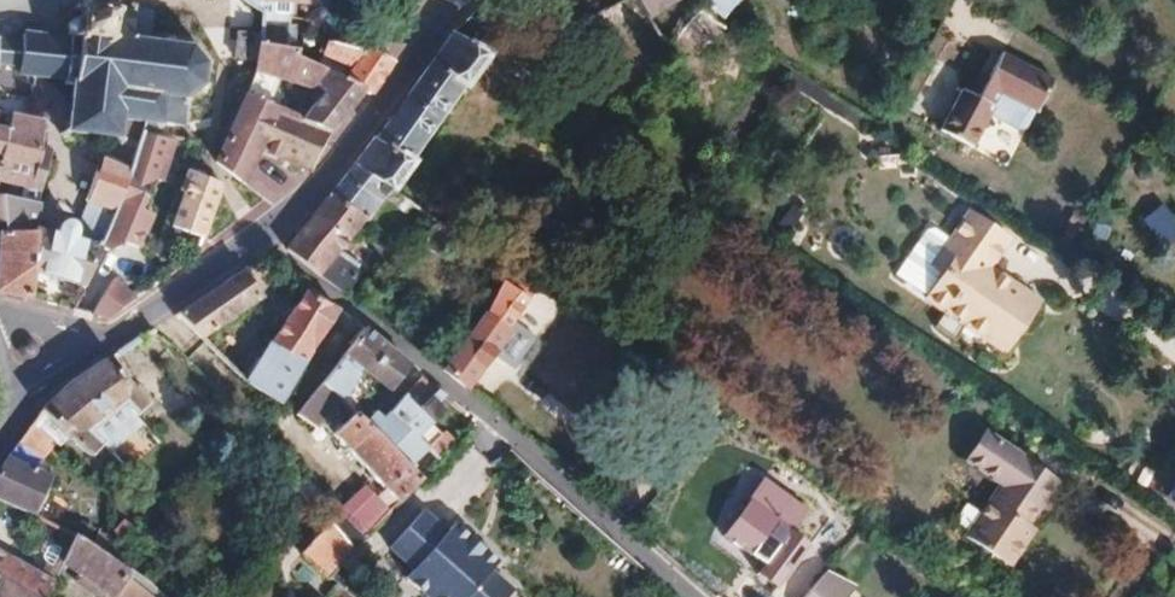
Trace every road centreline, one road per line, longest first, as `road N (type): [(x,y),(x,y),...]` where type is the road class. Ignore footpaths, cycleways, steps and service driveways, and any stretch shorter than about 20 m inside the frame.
road 1 (residential): [(260,238),(693,596)]
road 2 (residential): [(453,0),(410,66),(260,238)]
road 3 (residential): [(260,238),(101,339)]
road 4 (residential): [(101,339),(35,383),(0,419)]

